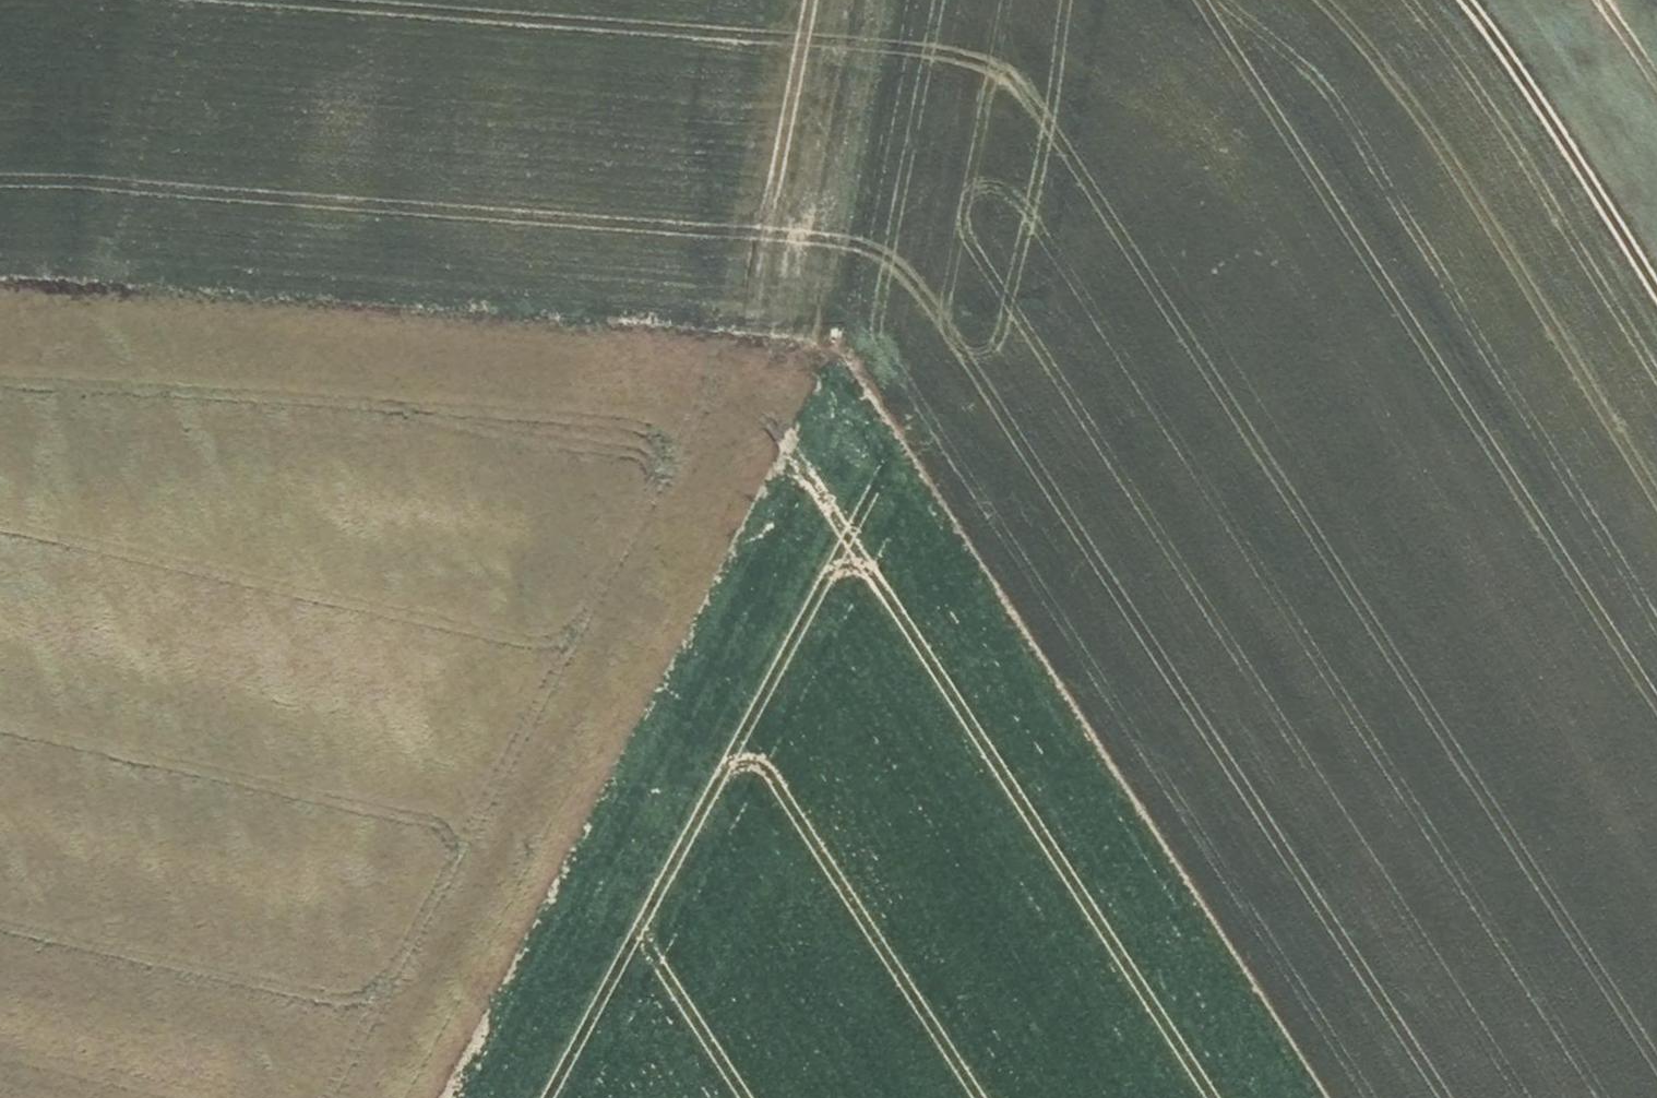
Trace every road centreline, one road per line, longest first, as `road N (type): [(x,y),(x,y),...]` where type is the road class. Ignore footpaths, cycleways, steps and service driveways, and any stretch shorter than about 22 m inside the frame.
road 1 (track): [(1656,297),(1518,72),(1463,0)]

